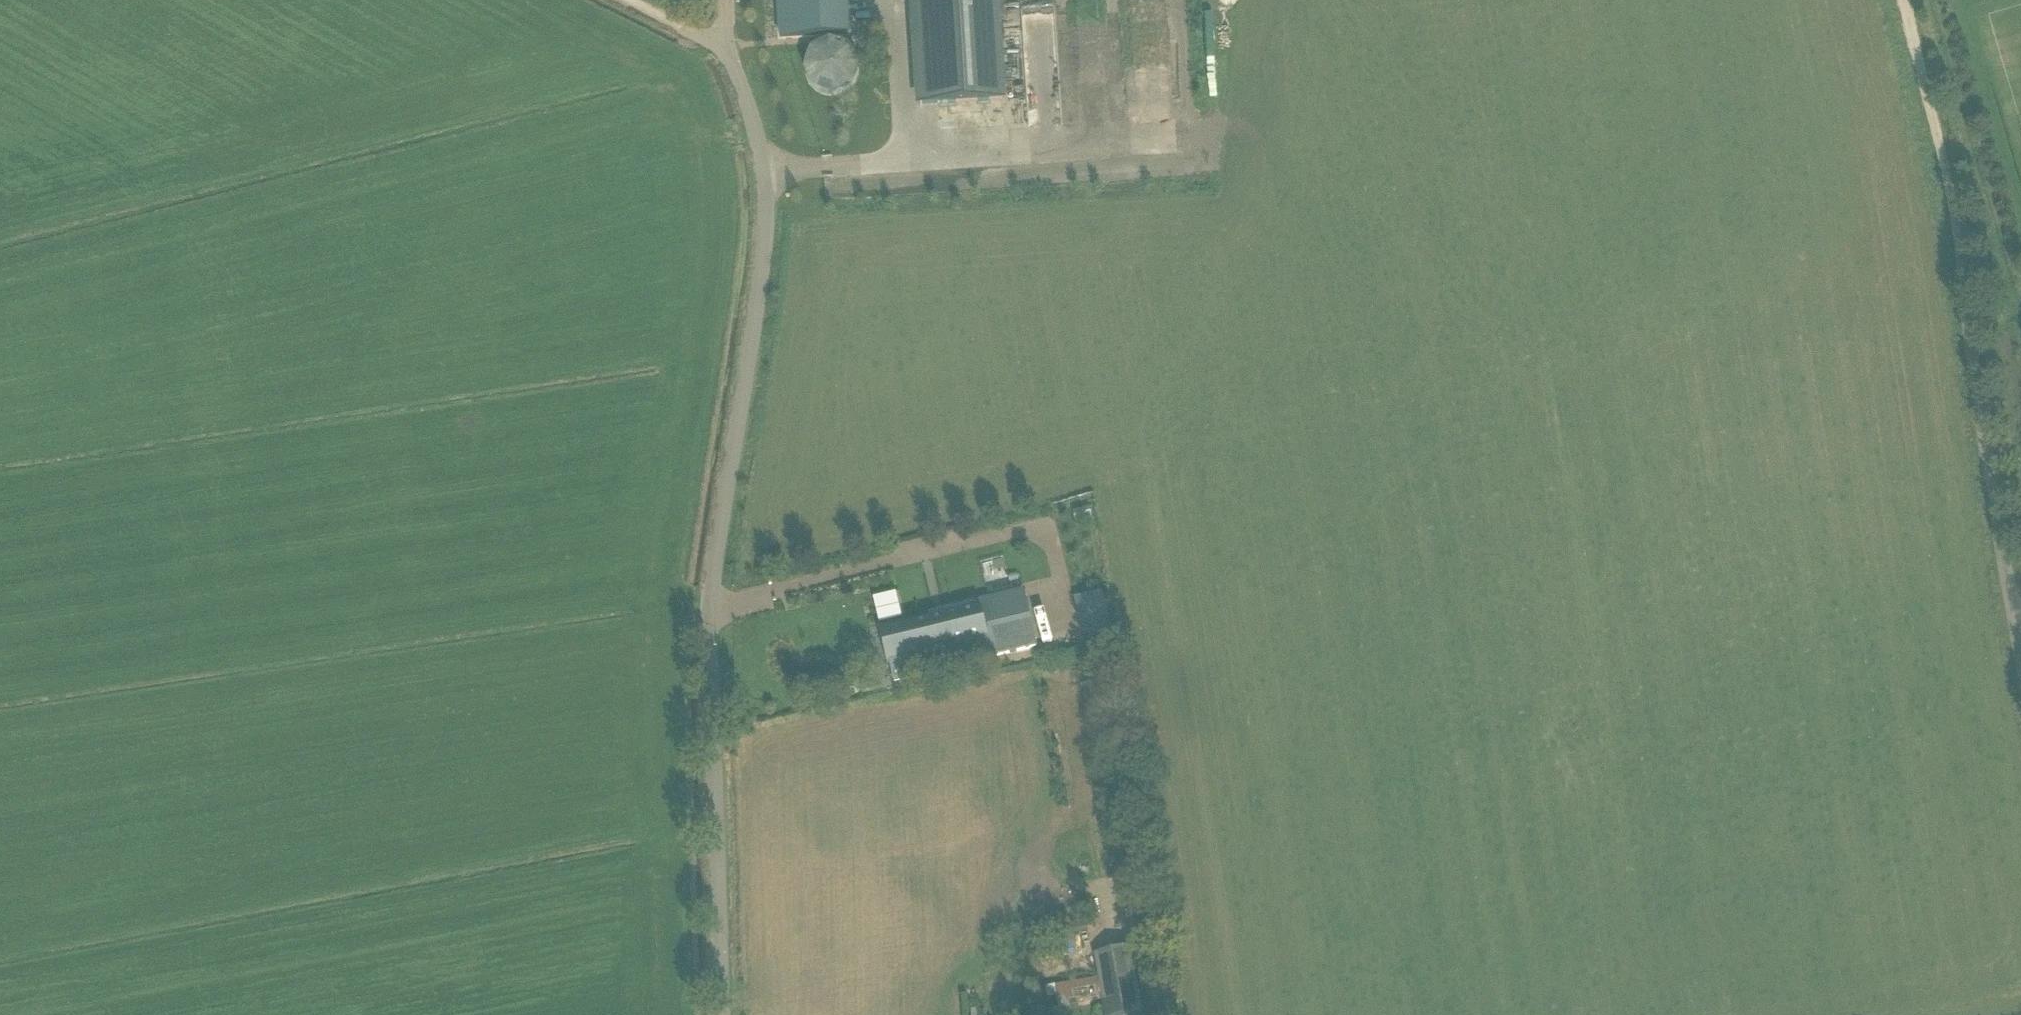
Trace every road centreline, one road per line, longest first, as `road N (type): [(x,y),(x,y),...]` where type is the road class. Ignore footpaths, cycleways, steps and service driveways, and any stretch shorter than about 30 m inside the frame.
road 1 (unclassified): [(724,1014),(709,620),(765,222),(757,155),(724,58)]
road 2 (unclassified): [(2020,653),(1954,227)]
road 3 (track): [(1954,227),(1896,0)]

